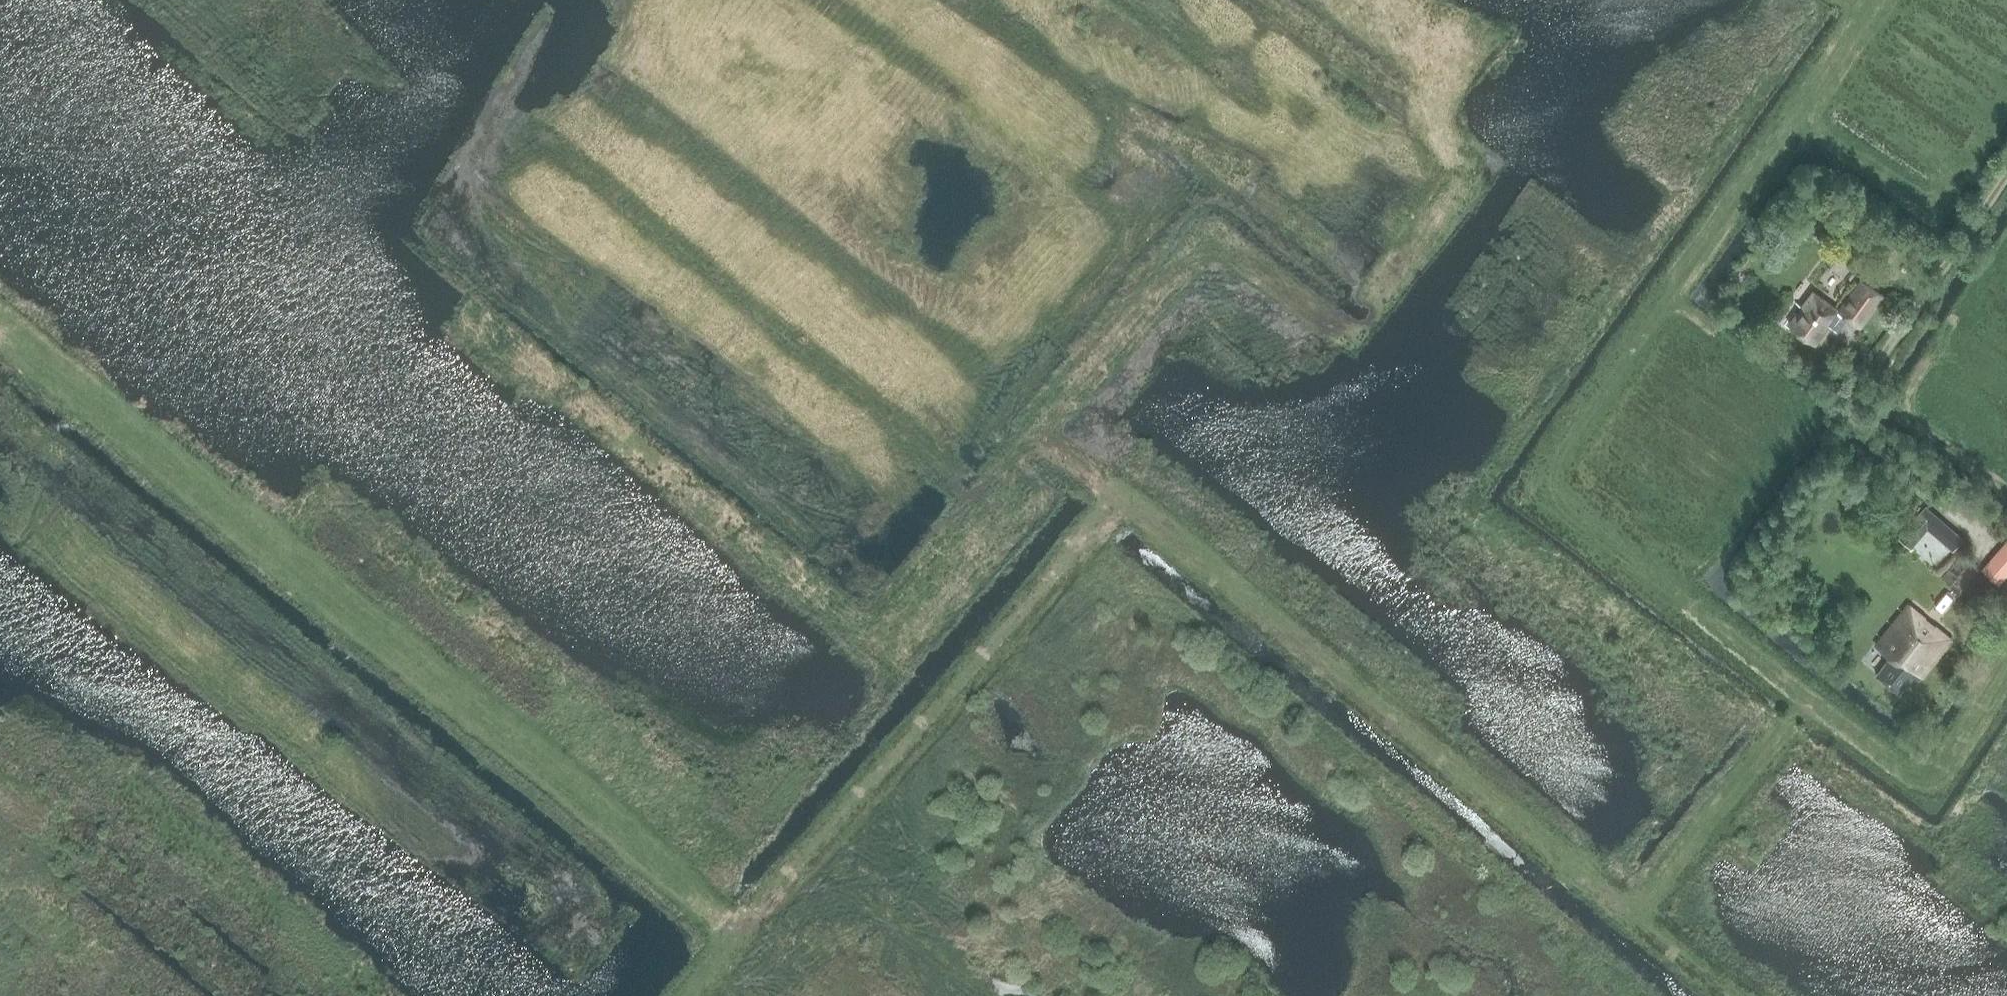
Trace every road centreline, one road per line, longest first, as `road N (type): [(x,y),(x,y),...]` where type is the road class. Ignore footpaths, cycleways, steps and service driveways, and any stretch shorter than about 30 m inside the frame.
road 1 (track): [(733,936),(1121,503),(1737,995)]
road 2 (track): [(682,995),(733,936),(0,327)]

